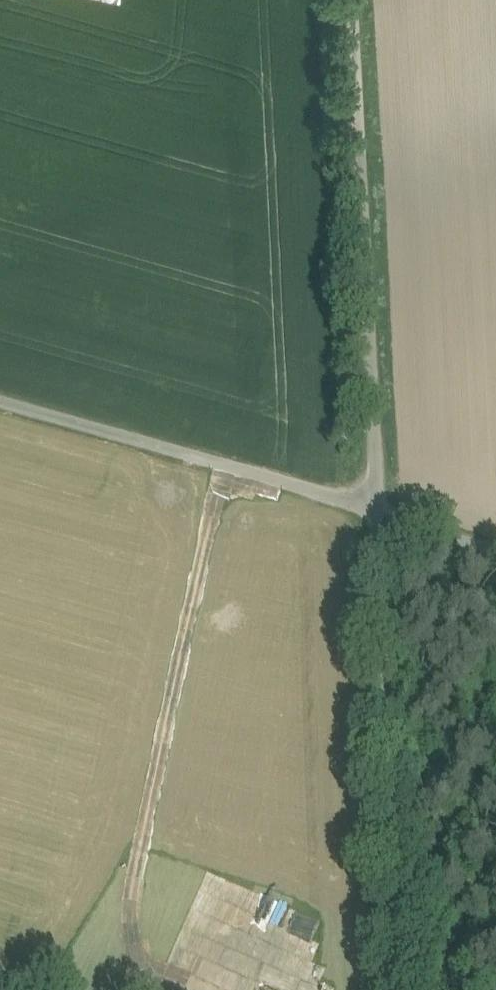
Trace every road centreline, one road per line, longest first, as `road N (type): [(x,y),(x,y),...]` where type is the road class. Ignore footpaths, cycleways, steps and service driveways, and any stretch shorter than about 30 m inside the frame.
road 1 (track): [(353,0),(406,989)]
road 2 (unclassified): [(0,400),(495,548)]

